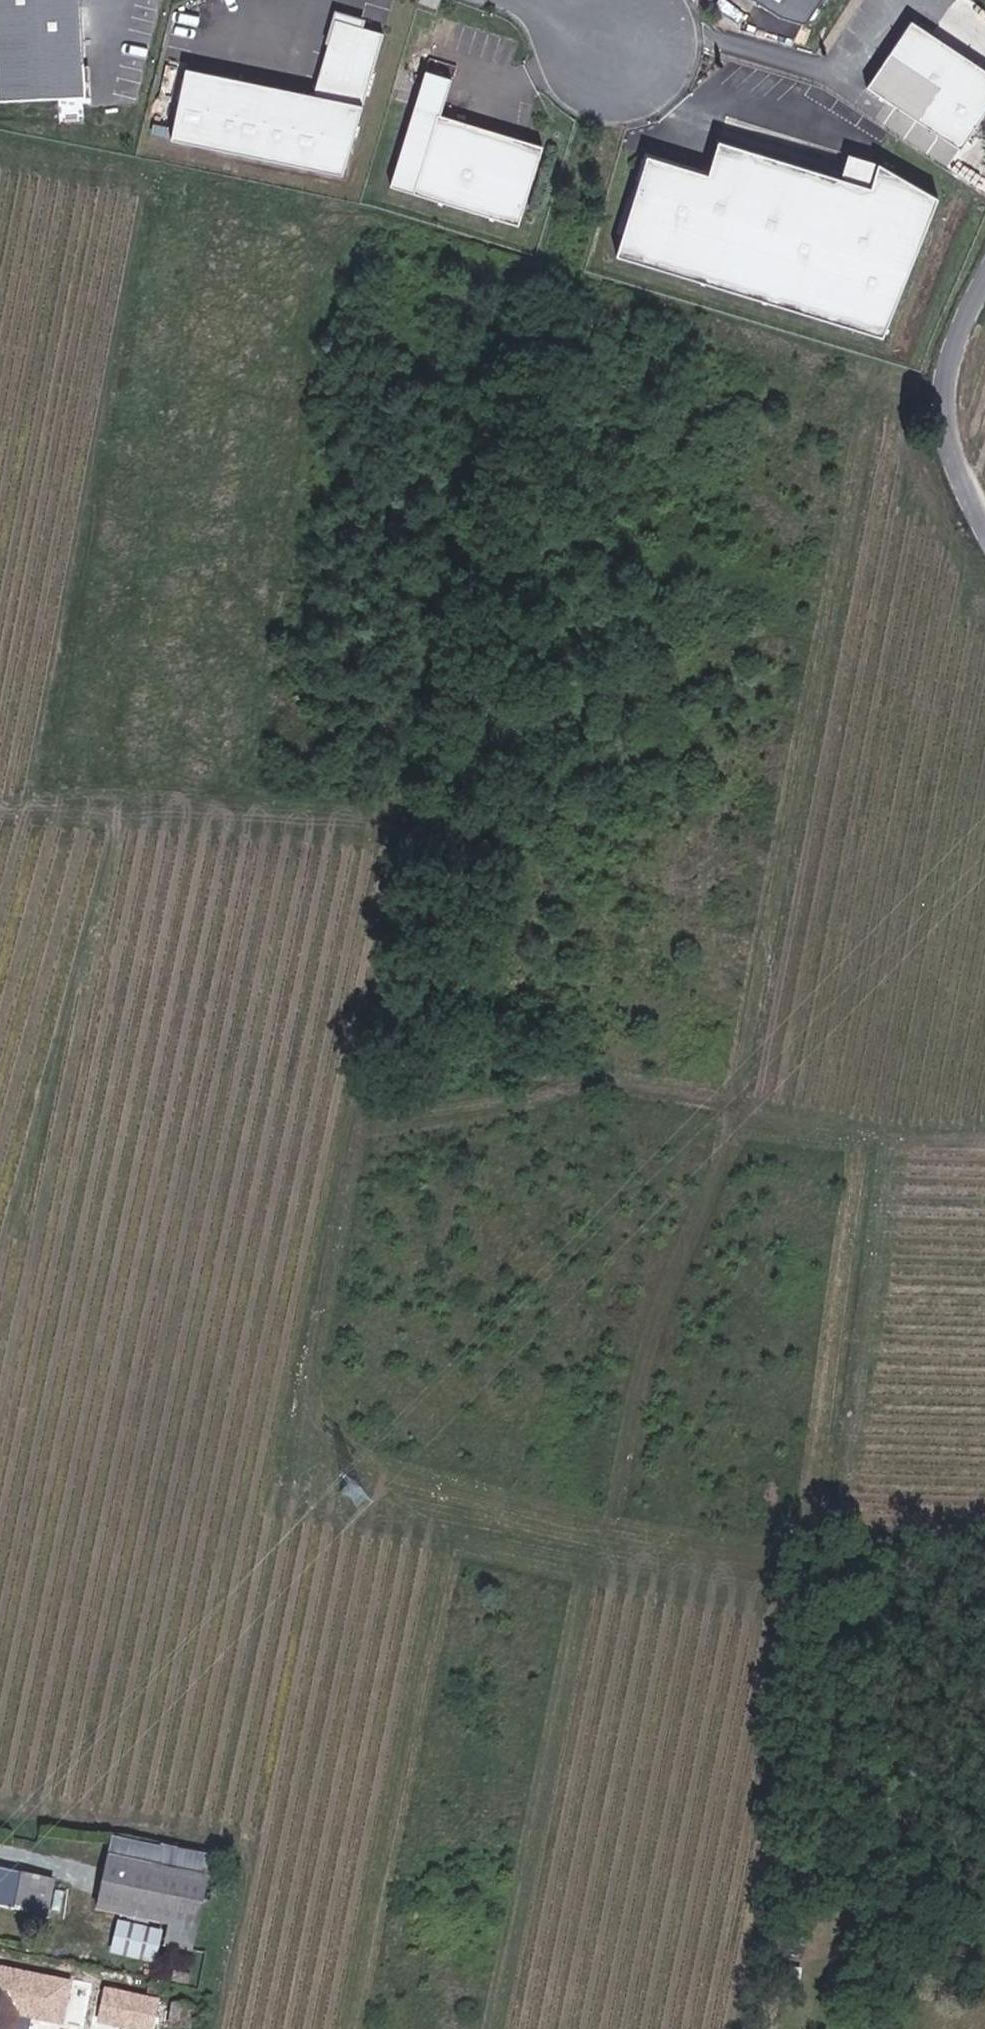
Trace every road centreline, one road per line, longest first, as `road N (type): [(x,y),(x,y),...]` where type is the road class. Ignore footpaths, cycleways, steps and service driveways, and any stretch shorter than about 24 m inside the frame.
road 1 (unclassified): [(984,296),(948,387),(984,506)]
road 2 (unclassified): [(522,0),(634,43)]

